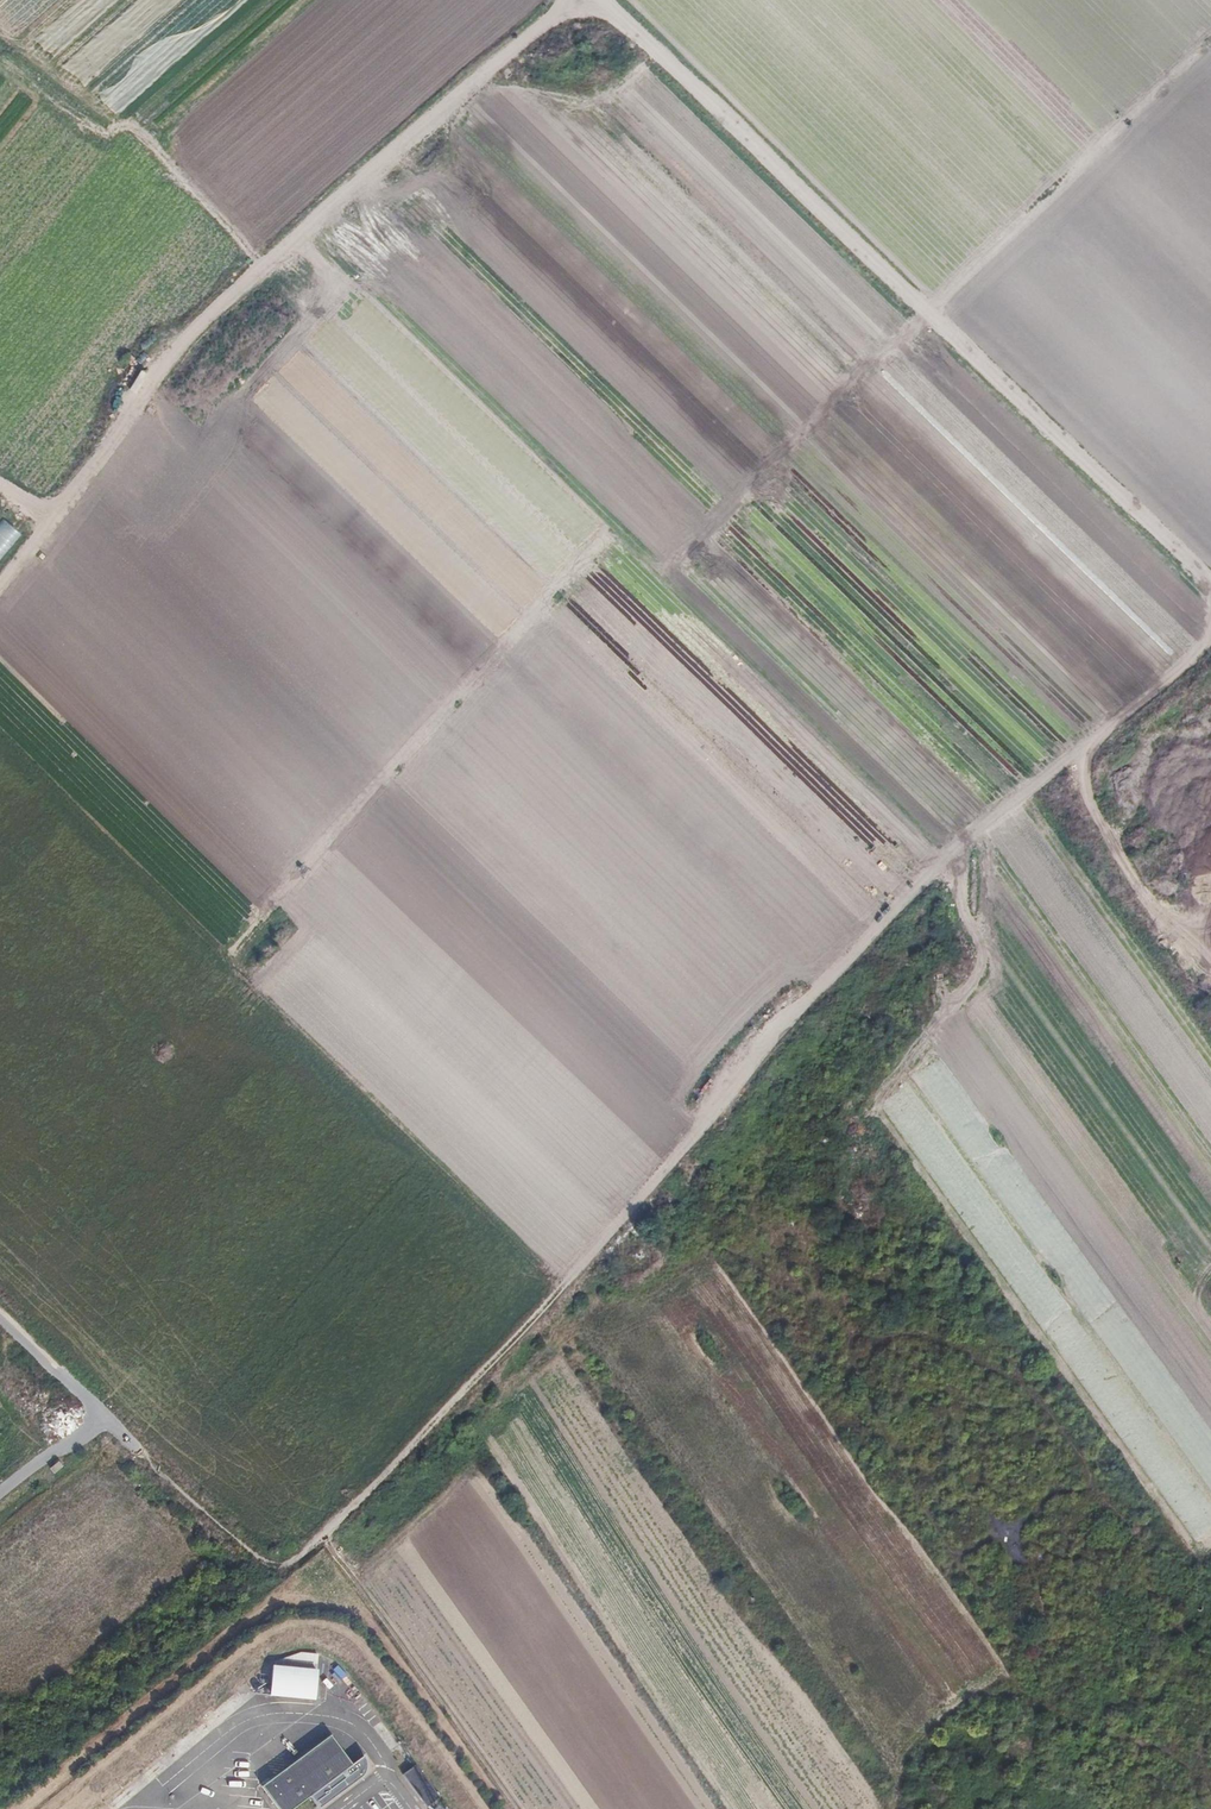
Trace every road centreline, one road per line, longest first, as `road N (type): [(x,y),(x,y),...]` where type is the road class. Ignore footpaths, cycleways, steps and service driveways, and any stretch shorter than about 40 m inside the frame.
road 1 (track): [(109,1414),(270,1570),(294,1580),(810,997),(976,830),(1066,773),(1210,633)]
road 2 (track): [(598,0),(259,281),(163,375),(0,603)]
road 3 (track): [(603,0),(1210,576)]
road 4 (track): [(1066,773),(1210,1001)]
road 5 (unclassified): [(0,1309),(109,1414)]

